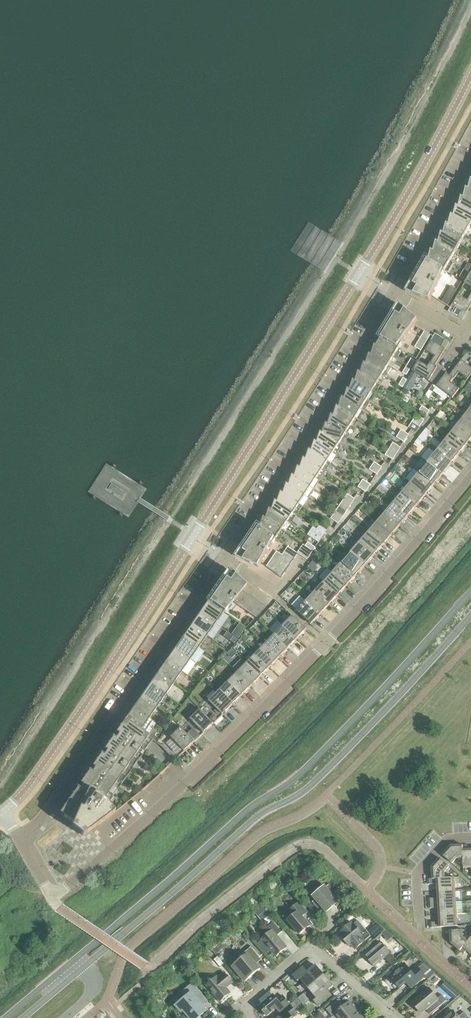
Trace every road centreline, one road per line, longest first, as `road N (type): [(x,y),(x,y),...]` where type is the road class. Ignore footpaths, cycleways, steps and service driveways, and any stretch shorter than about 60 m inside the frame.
road 1 (tertiary): [(4,813),(115,664),(385,236),(470,68)]
road 2 (residential): [(18,837),(52,898),(211,760),(470,478)]
road 3 (secondary): [(470,593),(292,782),(245,811),(5,1017)]
road 4 (secondary): [(23,1017),(259,815),(327,770),(470,616)]
road 5 (residential): [(18,837),(38,822),(222,557)]
road 6 (residential): [(222,557),(391,296)]
road 7 (residential): [(392,1017),(313,950),(241,1005),(249,1017)]
road 8 (residential): [(391,296),(470,154)]

